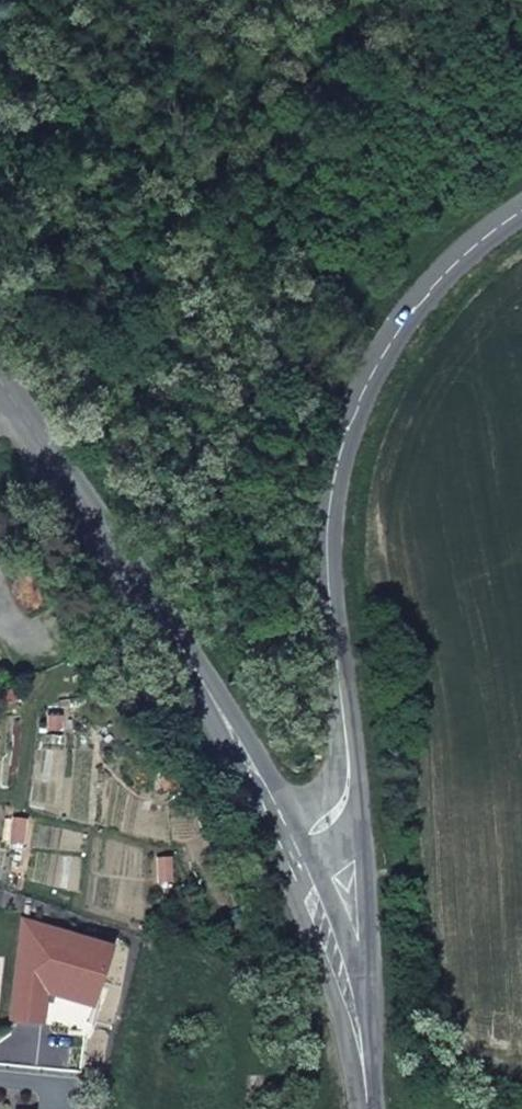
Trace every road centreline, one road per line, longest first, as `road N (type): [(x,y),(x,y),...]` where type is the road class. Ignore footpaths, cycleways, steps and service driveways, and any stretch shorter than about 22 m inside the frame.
road 1 (secondary): [(521,213),(451,268),(404,323),(367,384),(344,444),(330,514),(330,589),(369,951)]
road 2 (residential): [(0,379),(173,629),(369,951)]
road 3 (secondary): [(369,951),(368,1108)]

